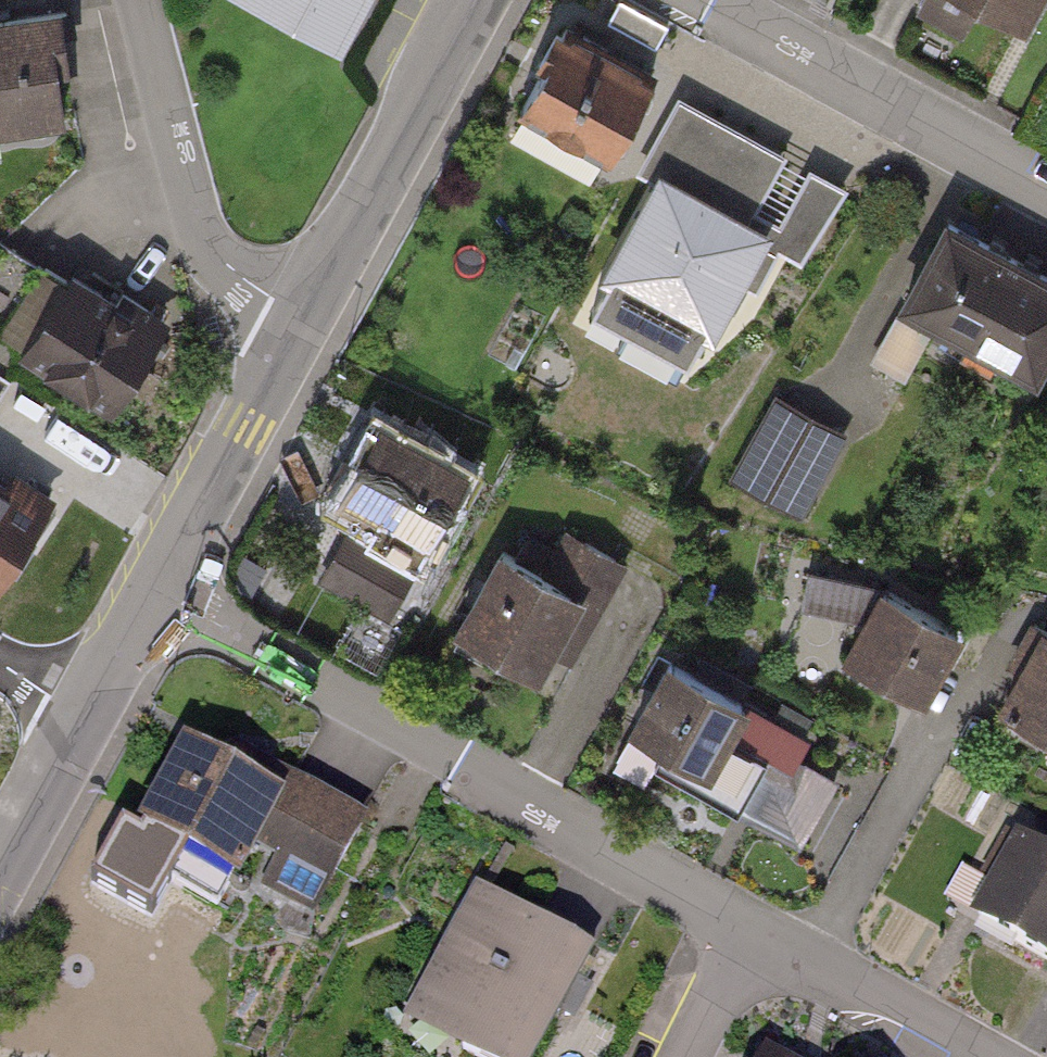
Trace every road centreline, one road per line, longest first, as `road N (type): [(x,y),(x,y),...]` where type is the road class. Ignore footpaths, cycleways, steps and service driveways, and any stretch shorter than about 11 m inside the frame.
road 1 (residential): [(156,586),(758,939)]
road 2 (residential): [(1046,190),(704,0)]
road 3 (residential): [(304,313),(222,260),(204,224),(140,0)]
road 4 (residential): [(475,0),(304,313)]
road 5 (residential): [(304,313),(156,586)]
road 6 (residential): [(758,939),(971,1056)]
road 7 (residential): [(83,718),(0,868)]
road 8 (residential): [(156,586),(83,718)]
road 9 (residential): [(758,939),(698,1056)]

